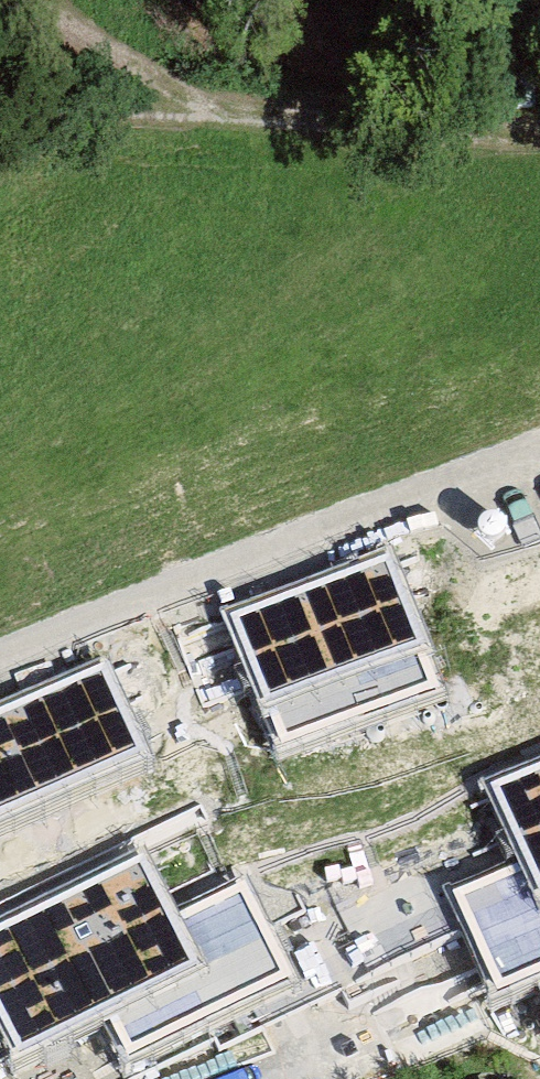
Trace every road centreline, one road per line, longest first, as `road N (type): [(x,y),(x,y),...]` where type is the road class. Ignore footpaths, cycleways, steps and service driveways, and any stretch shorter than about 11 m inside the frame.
road 1 (track): [(539,454),(0,659)]
road 2 (track): [(539,140),(267,131)]
road 3 (track): [(0,112),(267,131)]
road 4 (track): [(267,131),(67,0)]

